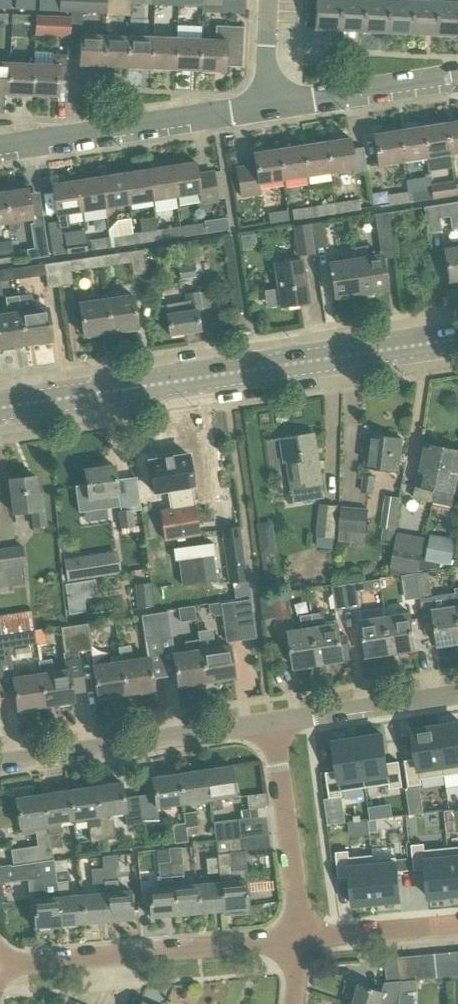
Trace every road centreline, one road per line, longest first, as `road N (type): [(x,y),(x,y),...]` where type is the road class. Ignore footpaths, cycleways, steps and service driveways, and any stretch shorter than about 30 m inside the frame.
road 1 (tertiary): [(0,409),(457,339)]
road 2 (residential): [(0,971),(300,939)]
road 3 (residential): [(0,765),(271,726)]
road 4 (residential): [(264,107),(0,147)]
road 5 (residential): [(300,939),(271,726)]
road 6 (residential): [(457,77),(264,107)]
road 7 (residential): [(271,726),(457,696)]
road 8 (residential): [(300,939),(457,925)]

